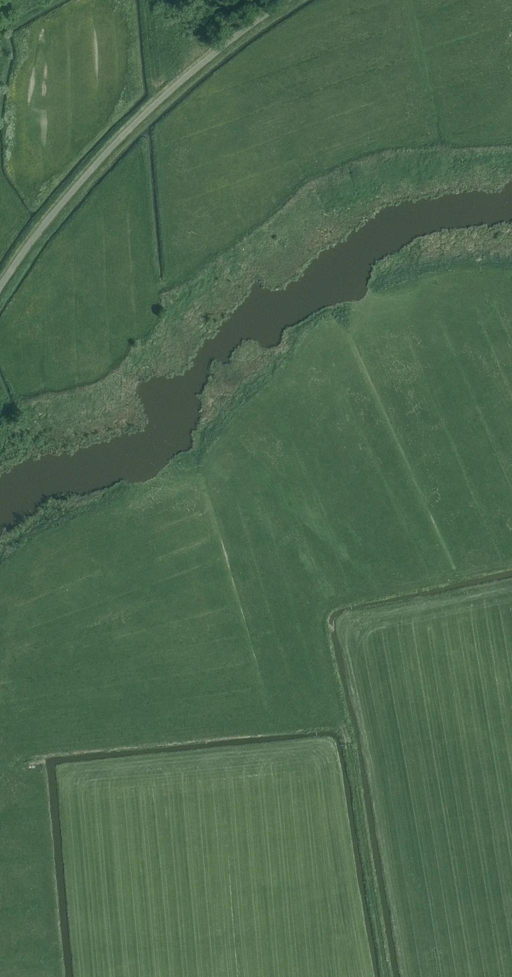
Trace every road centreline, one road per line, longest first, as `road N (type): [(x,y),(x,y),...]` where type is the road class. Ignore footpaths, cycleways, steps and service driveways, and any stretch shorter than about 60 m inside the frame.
road 1 (track): [(389,976),(343,724)]

